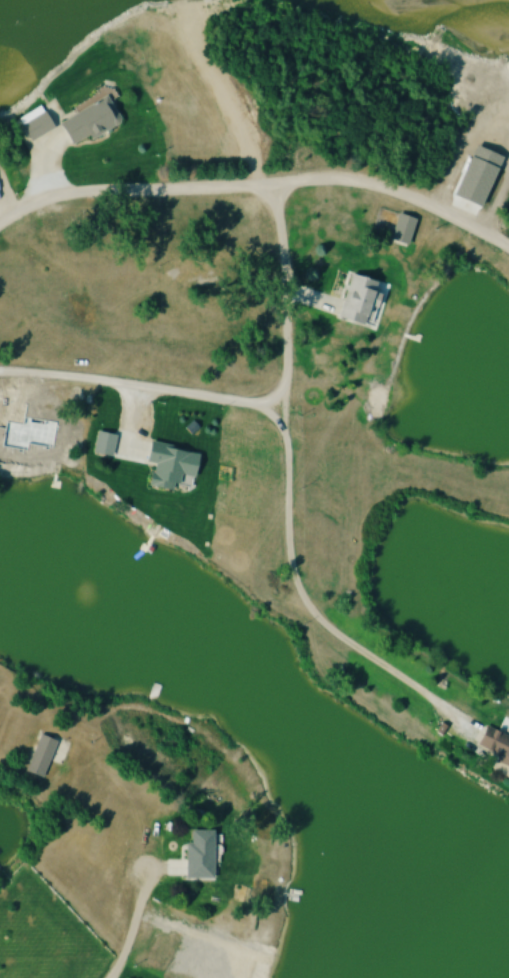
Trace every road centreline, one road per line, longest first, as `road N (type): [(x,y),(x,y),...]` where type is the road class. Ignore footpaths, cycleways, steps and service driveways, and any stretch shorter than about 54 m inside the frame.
road 1 (residential): [(253,185),(276,215),(283,251),(286,372),(283,389),(258,406),(284,437),(293,582),(331,631),(471,729)]
road 2 (residential): [(0,218),(74,192),(352,176),(387,185),(508,247)]
road 3 (residential): [(0,372),(154,386),(258,406)]

